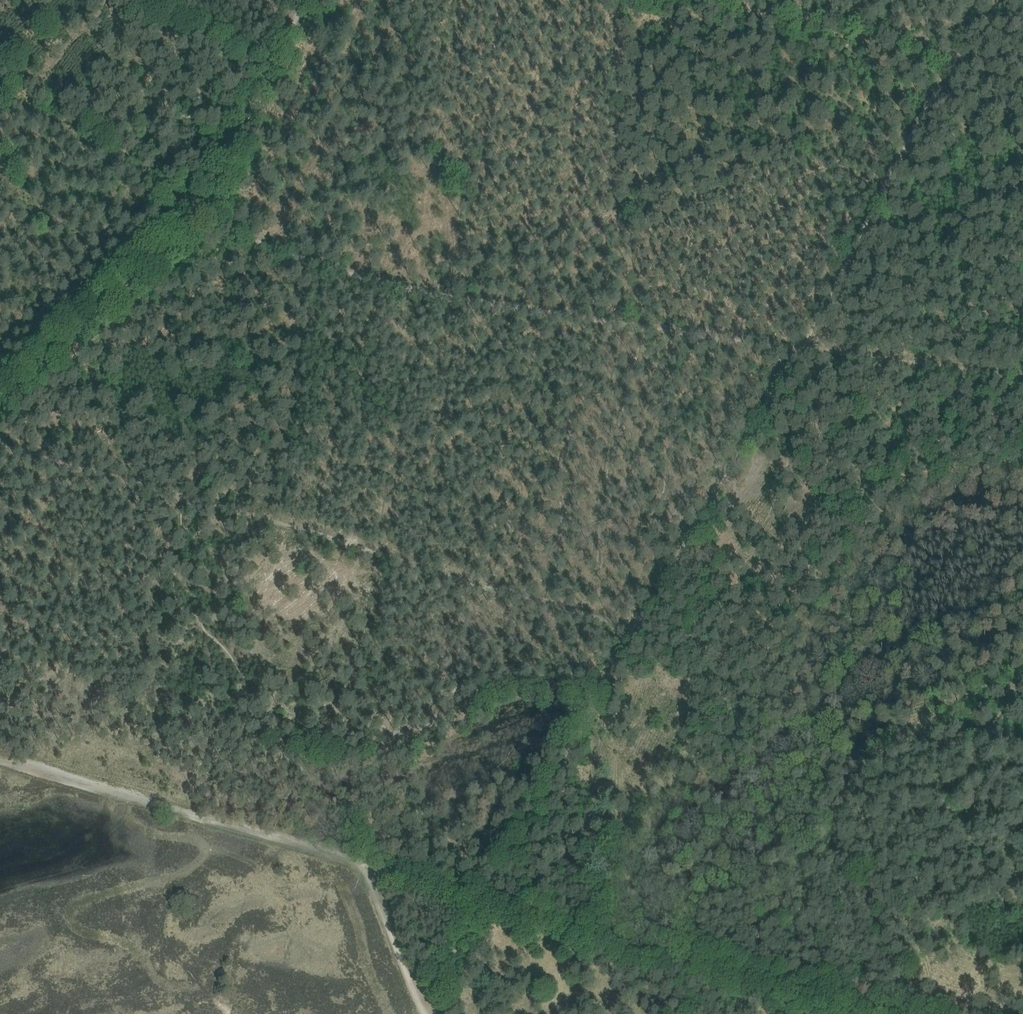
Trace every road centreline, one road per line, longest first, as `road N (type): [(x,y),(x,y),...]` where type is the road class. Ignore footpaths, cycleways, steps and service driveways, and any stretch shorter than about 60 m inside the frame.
road 1 (track): [(798,348),(451,301),(302,261),(217,228),(0,91)]
road 2 (track): [(593,708),(667,592),(960,57)]
road 3 (track): [(299,0),(200,212),(0,407)]
road 4 (track): [(642,631),(174,489)]
road 5 (track): [(0,762),(365,866)]
road 6 (track): [(365,866),(485,897),(562,757)]
road 7 (track): [(960,57),(723,0)]
road 8 (track): [(1022,377),(798,348)]
road 9 (track): [(424,1011),(365,866)]

